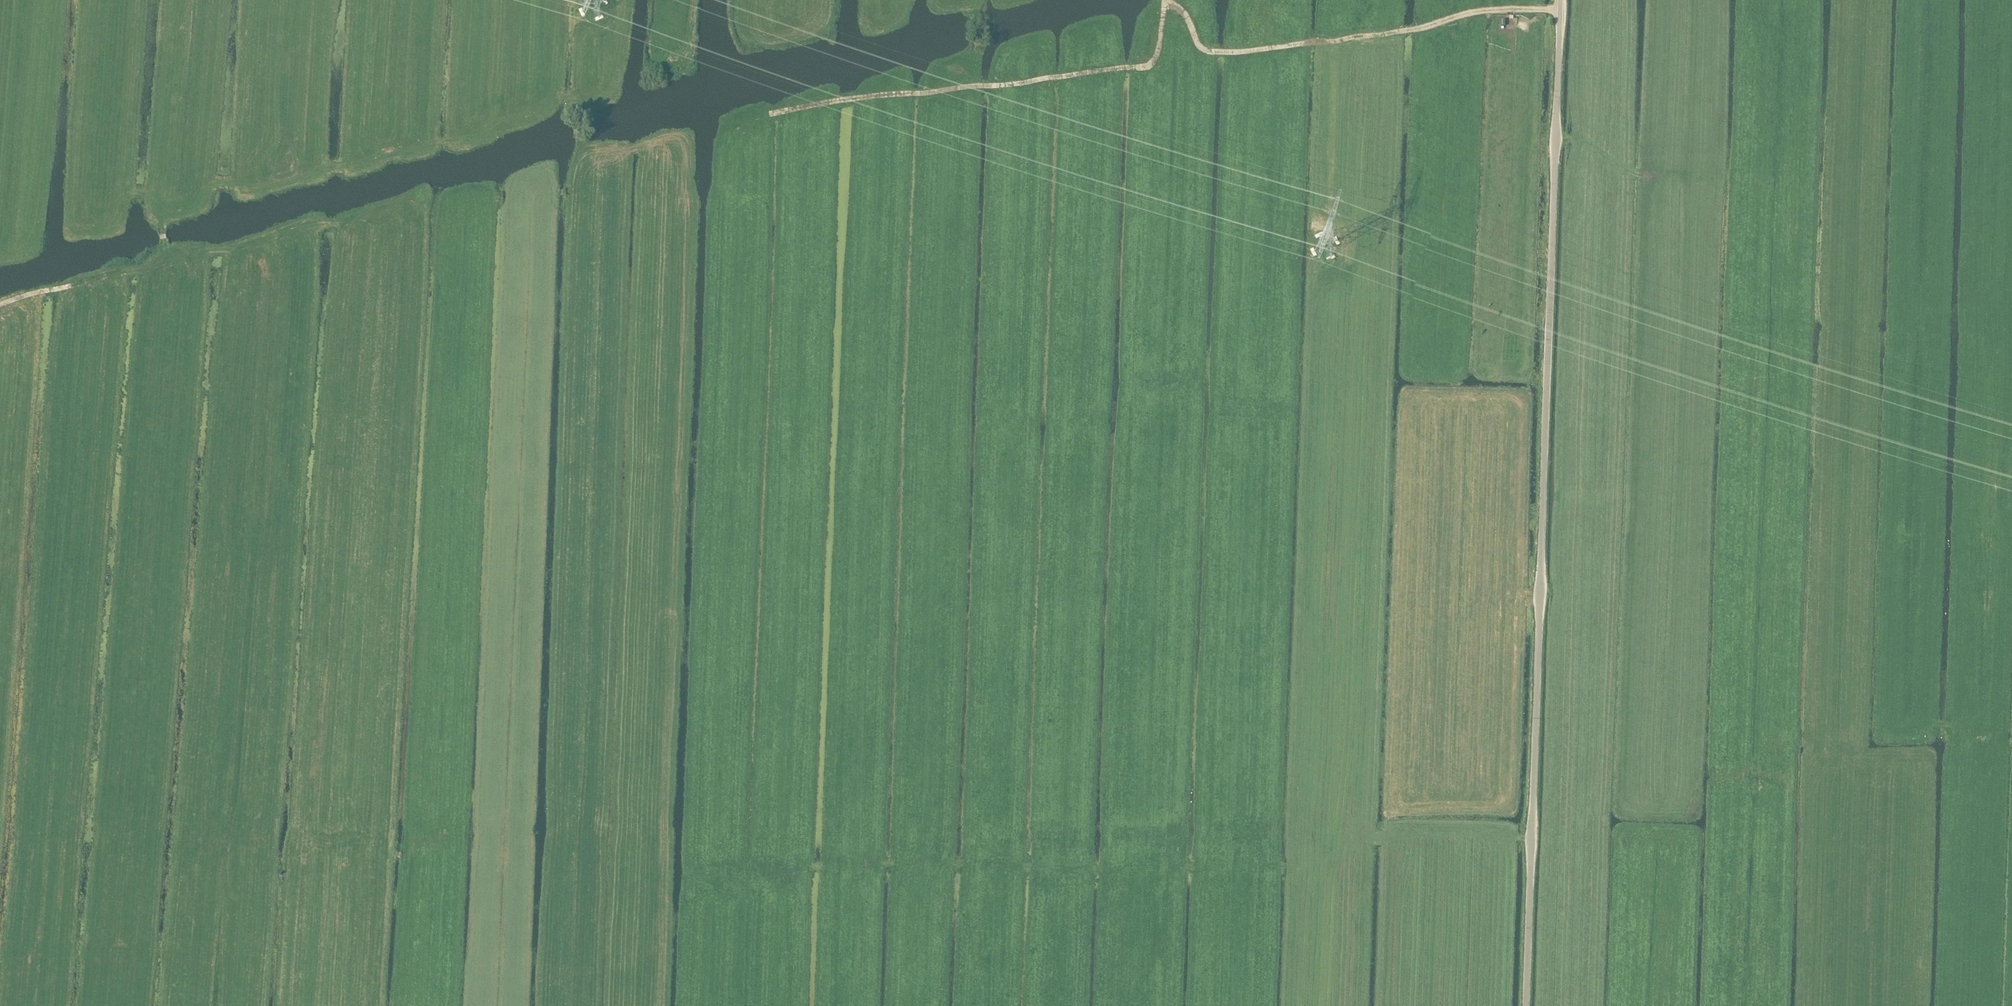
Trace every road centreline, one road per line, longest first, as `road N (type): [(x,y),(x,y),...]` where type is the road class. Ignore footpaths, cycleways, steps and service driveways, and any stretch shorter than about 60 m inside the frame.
road 1 (unclassified): [(1524,1005),(1561,0)]
road 2 (track): [(741,881),(807,867),(949,863),(1083,872),(1295,869),(1359,838),(1531,839)]
road 3 (track): [(744,387),(762,116),(1141,65),(1157,49),(1167,0)]
road 4 (track): [(1561,10),(1473,10),(1424,29),(1213,52),(1197,43),(1168,0)]
road 5 (track): [(0,304),(144,269),(164,257),(254,246),(317,221),(344,225)]
road 6 (track): [(734,772),(741,881),(730,1005)]
road 7 (track): [(1709,173),(1628,171),(1576,140),(1556,137)]

